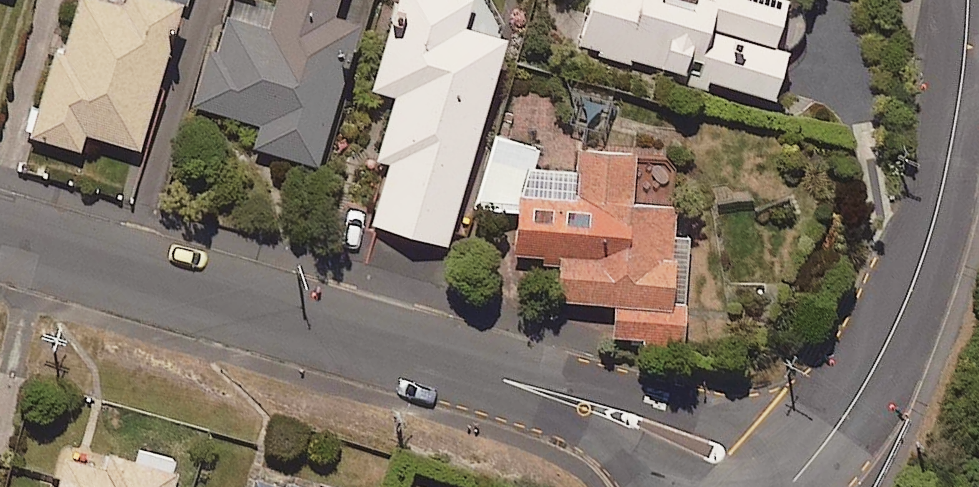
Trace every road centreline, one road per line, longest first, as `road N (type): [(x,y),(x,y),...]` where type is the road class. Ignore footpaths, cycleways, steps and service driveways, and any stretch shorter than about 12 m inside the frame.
road 1 (residential): [(0,238),(573,401),(723,461),(757,486)]
road 2 (residential): [(791,486),(883,353),(910,294),(953,137),(968,0)]

